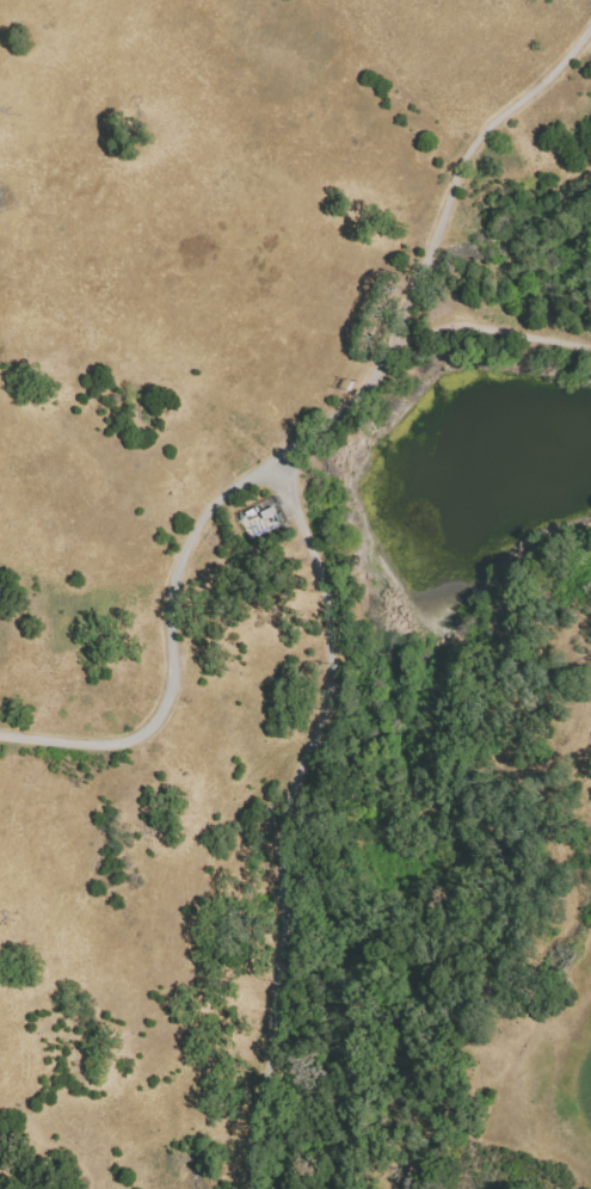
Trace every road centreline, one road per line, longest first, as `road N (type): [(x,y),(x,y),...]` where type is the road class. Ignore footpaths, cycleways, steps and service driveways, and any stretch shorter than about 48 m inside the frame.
road 1 (track): [(254,1188),(260,1055),(283,967),(289,783),(332,684),(337,651),(322,572),(278,456)]
road 2 (track): [(590,28),(463,156),(394,347),(362,392),(278,456)]
road 3 (track): [(0,735),(123,741),(154,727),(172,695),(176,573),(217,506),(278,456)]

